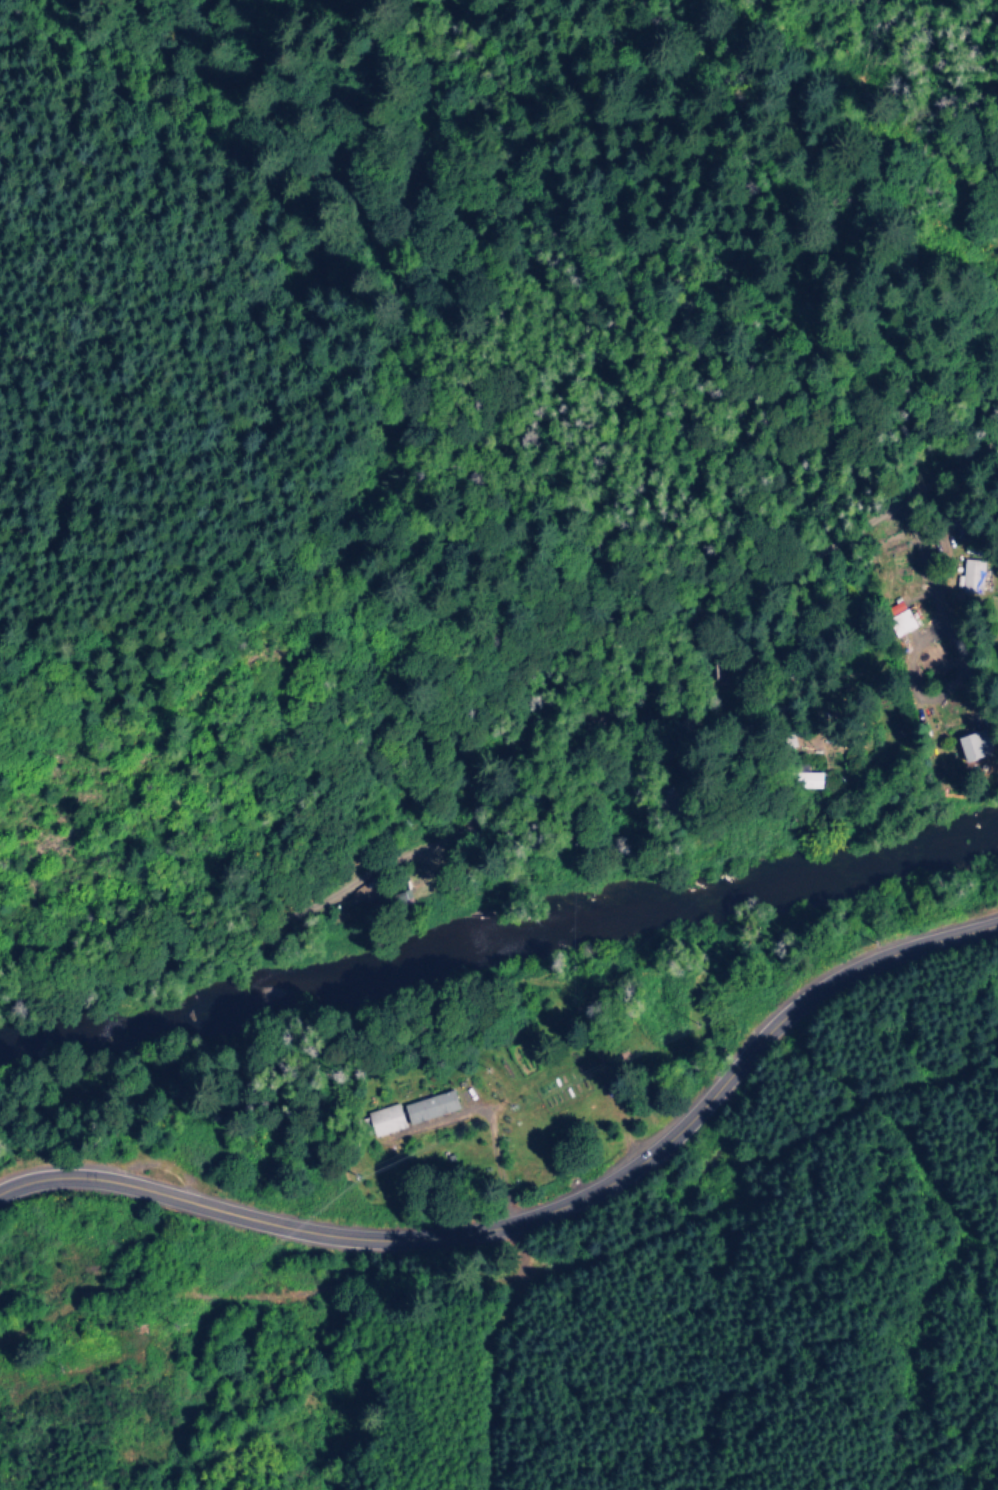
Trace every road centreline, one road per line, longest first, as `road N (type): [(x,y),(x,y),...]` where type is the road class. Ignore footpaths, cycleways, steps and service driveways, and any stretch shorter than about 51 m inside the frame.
road 1 (secondary): [(997,919),(844,972),(778,1020),(643,1162),(566,1207),(468,1235),(376,1241),(243,1216),(101,1175),(30,1180),(0,1191)]

